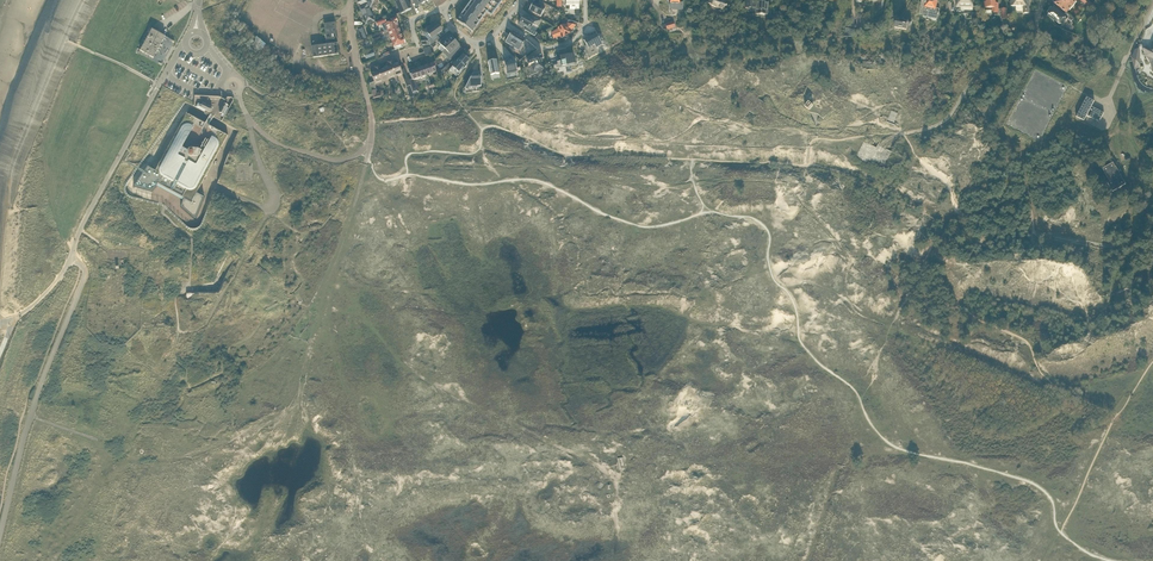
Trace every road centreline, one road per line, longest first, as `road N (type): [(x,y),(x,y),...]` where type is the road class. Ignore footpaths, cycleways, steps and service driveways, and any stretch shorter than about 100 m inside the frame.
road 1 (track): [(368,157),(320,308)]
road 2 (residential): [(585,0),(584,28),(568,44),(544,47),(506,22)]

